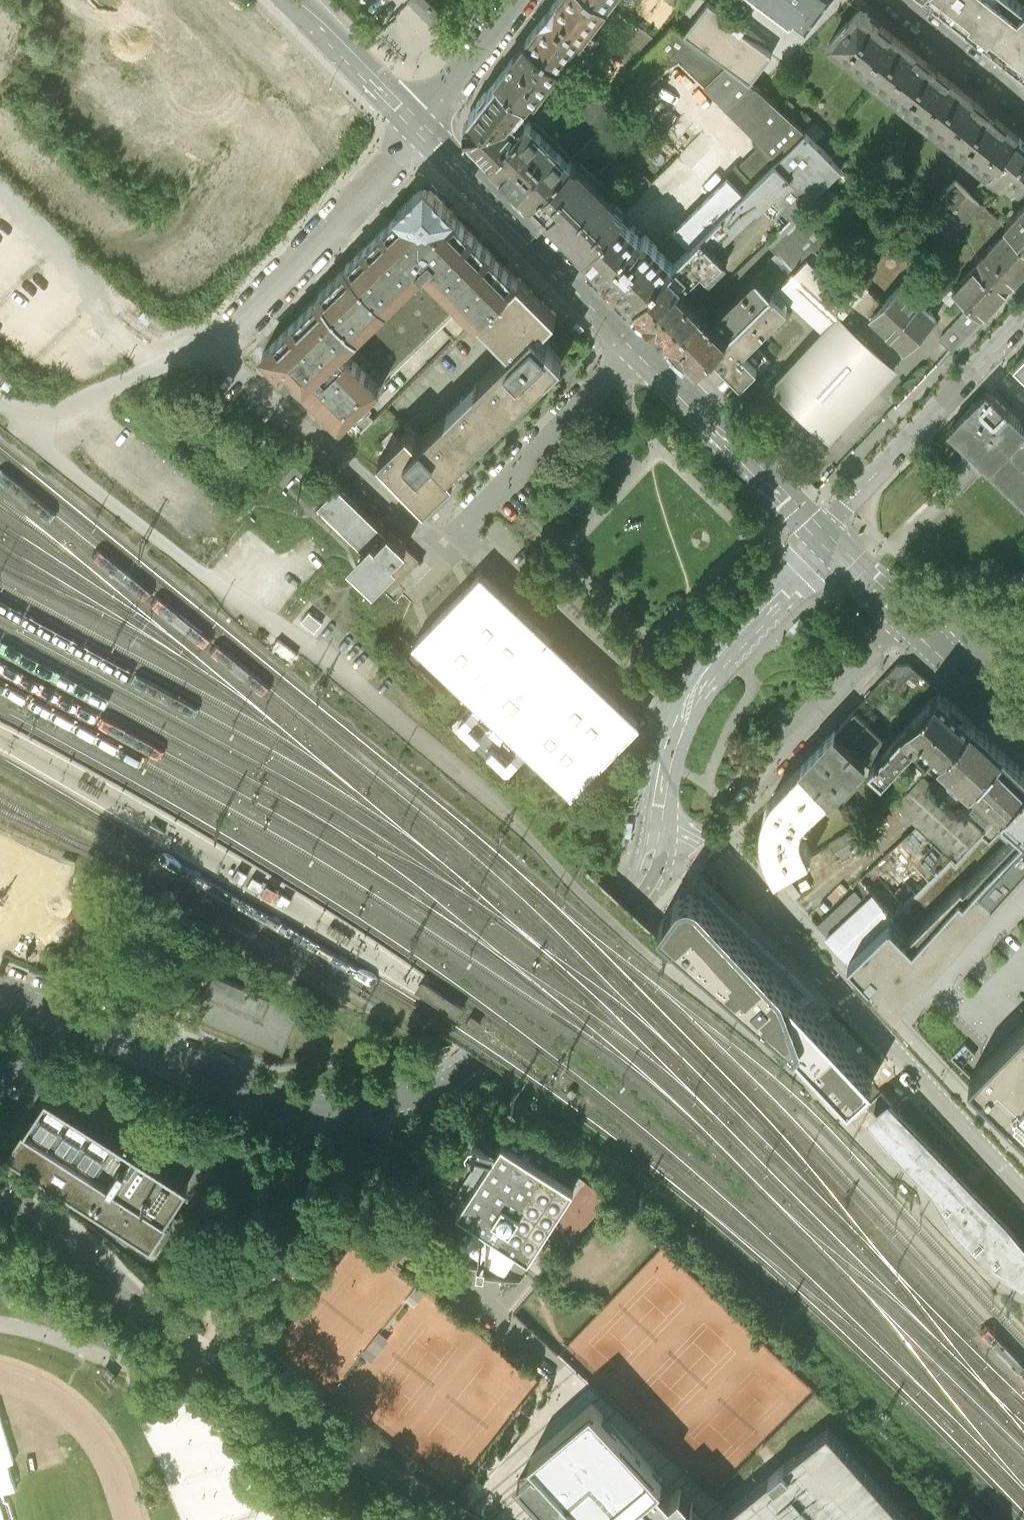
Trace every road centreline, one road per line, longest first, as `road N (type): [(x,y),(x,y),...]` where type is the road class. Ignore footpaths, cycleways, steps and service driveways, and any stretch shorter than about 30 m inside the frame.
road 1 (tertiary): [(0,999),(280,1117),(338,1125),(389,1119),(453,1091),(629,910),(655,828)]
road 2 (unclassified): [(443,1519),(208,1363),(51,1228),(0,1198)]
road 3 (unclassified): [(655,828),(713,857),(1023,1200)]
road 4 (tertiary): [(655,828),(677,724),(825,540)]
road 5 (tertiary): [(420,128),(632,348)]
road 6 (unclassified): [(420,128),(212,350)]
road 7 (residential): [(1023,319),(841,512),(825,540)]
road 8 (tertiary): [(632,348),(825,540)]
road 9 (residential): [(464,531),(632,348)]
road 10 (tertiary): [(293,0),(420,128)]
road 11 (residential): [(1023,108),(894,0)]
road 12 (tertiary): [(522,0),(420,128)]
road 13 (tertiary): [(825,540),(935,646)]
road 14 (tertiary): [(935,646),(1023,735)]

